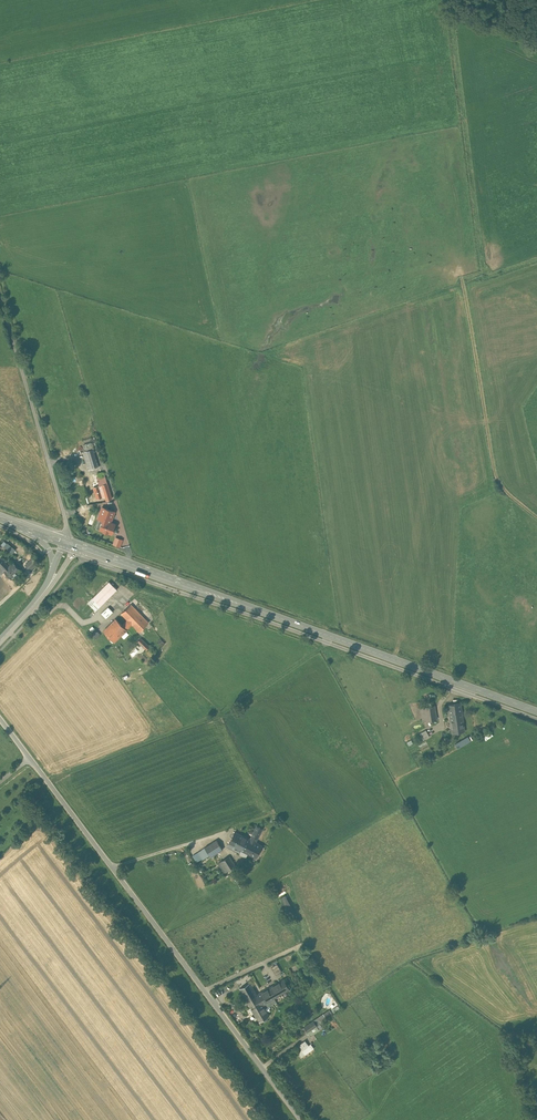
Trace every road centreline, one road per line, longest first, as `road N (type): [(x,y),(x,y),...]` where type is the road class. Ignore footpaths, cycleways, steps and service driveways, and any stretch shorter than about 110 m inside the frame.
road 1 (unclassified): [(0,720),(301,1119)]
road 2 (secondary): [(73,545),(536,711)]
road 3 (unclassified): [(67,530),(0,299)]

